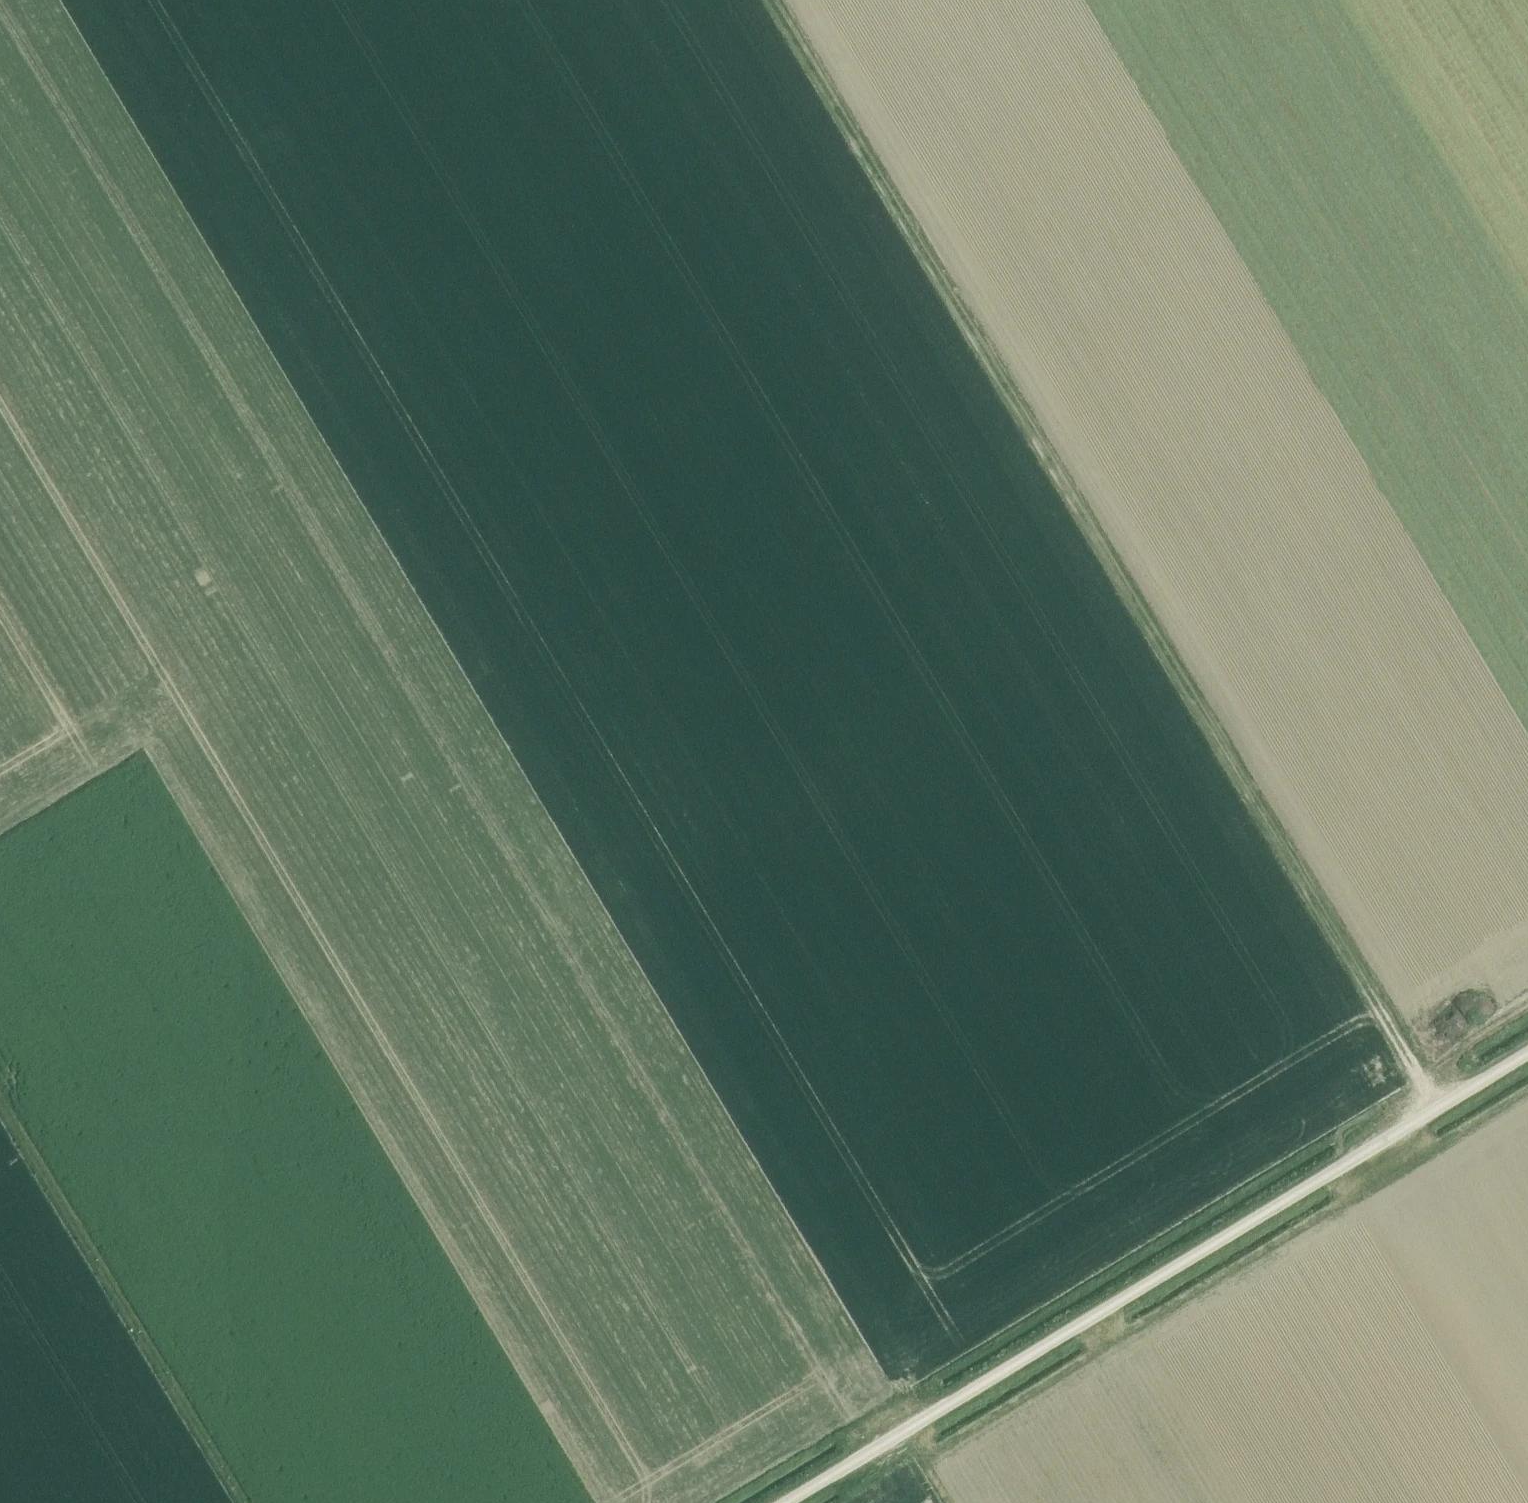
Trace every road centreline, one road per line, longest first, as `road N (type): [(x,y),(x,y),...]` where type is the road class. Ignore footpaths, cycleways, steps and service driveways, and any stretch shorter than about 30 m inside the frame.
road 1 (track): [(772,0),(1438,1108)]
road 2 (unclassified): [(786,1502),(1527,1054)]

